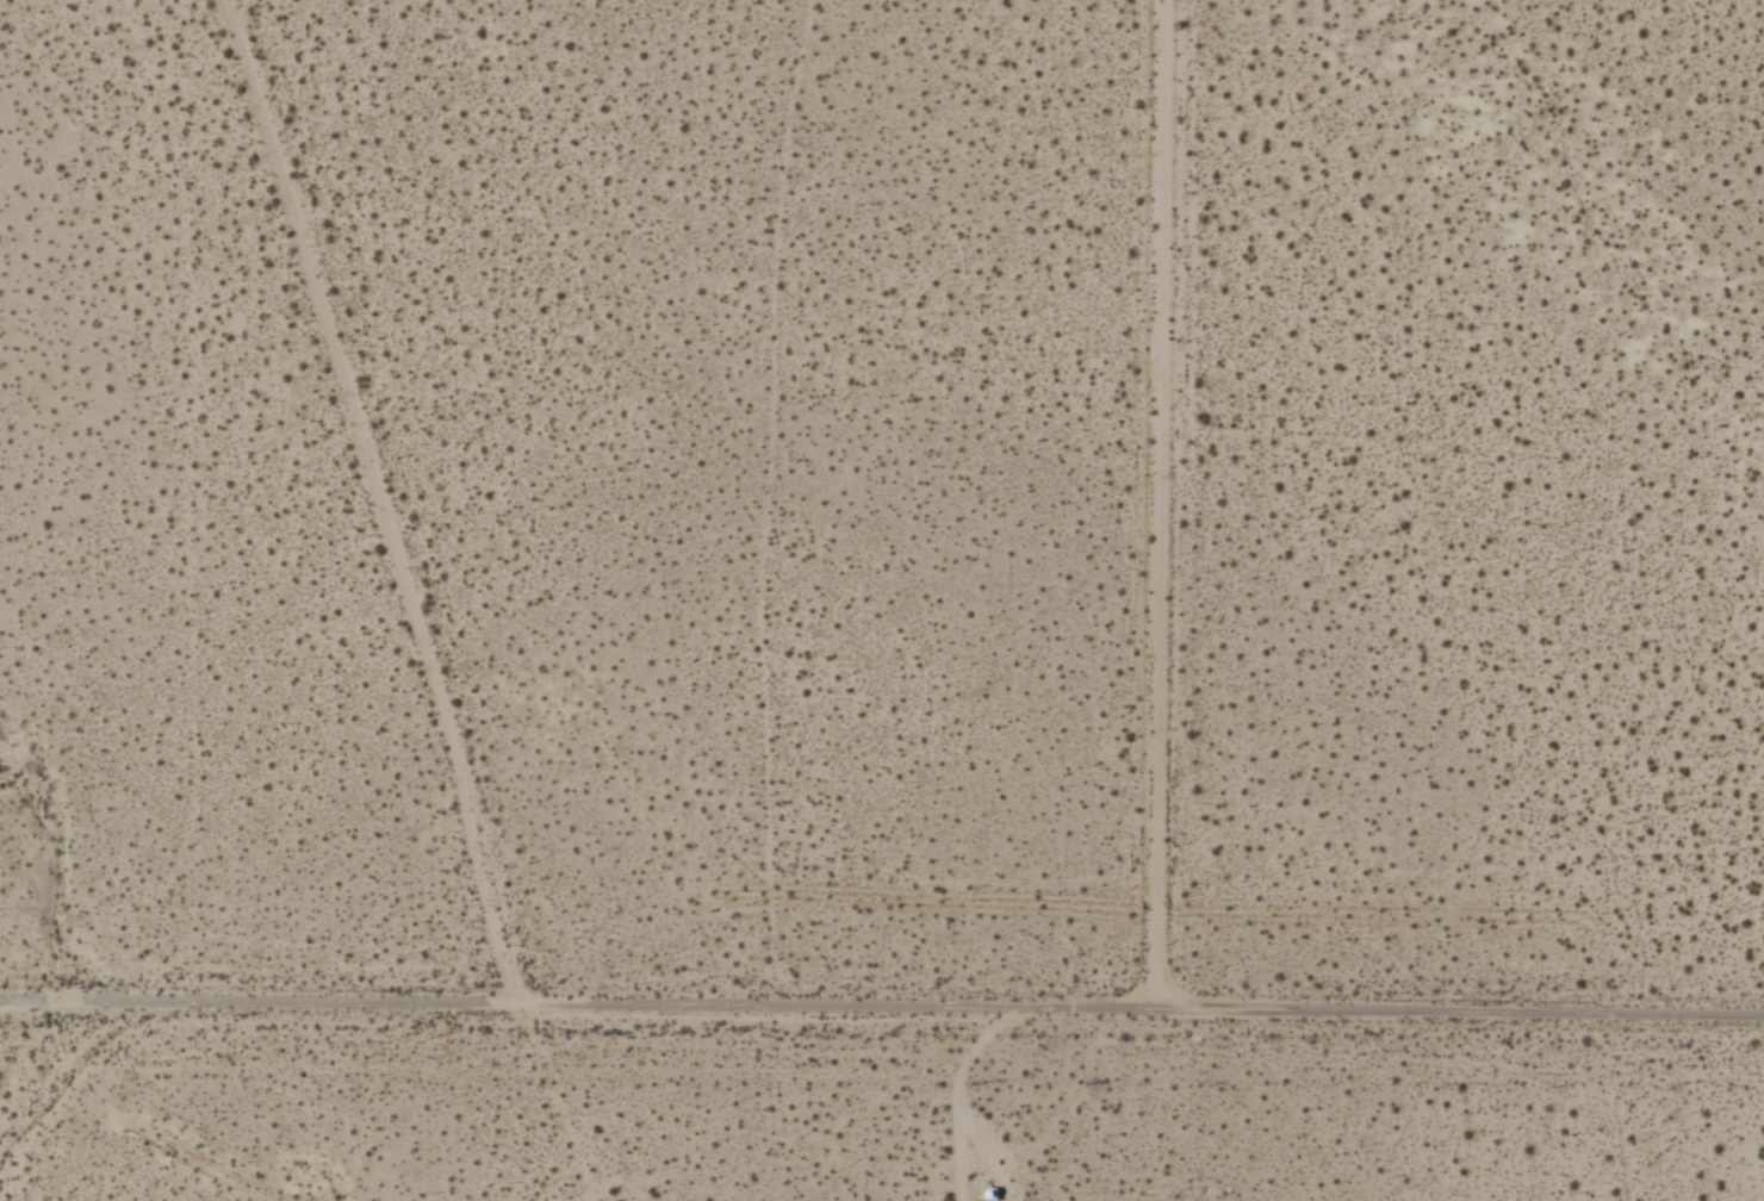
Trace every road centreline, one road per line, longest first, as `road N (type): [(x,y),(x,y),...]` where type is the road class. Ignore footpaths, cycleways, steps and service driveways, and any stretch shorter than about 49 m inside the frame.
road 1 (residential): [(1763,1022),(0,1004)]
road 2 (track): [(590,1200),(521,1008),(437,667),(234,0)]

